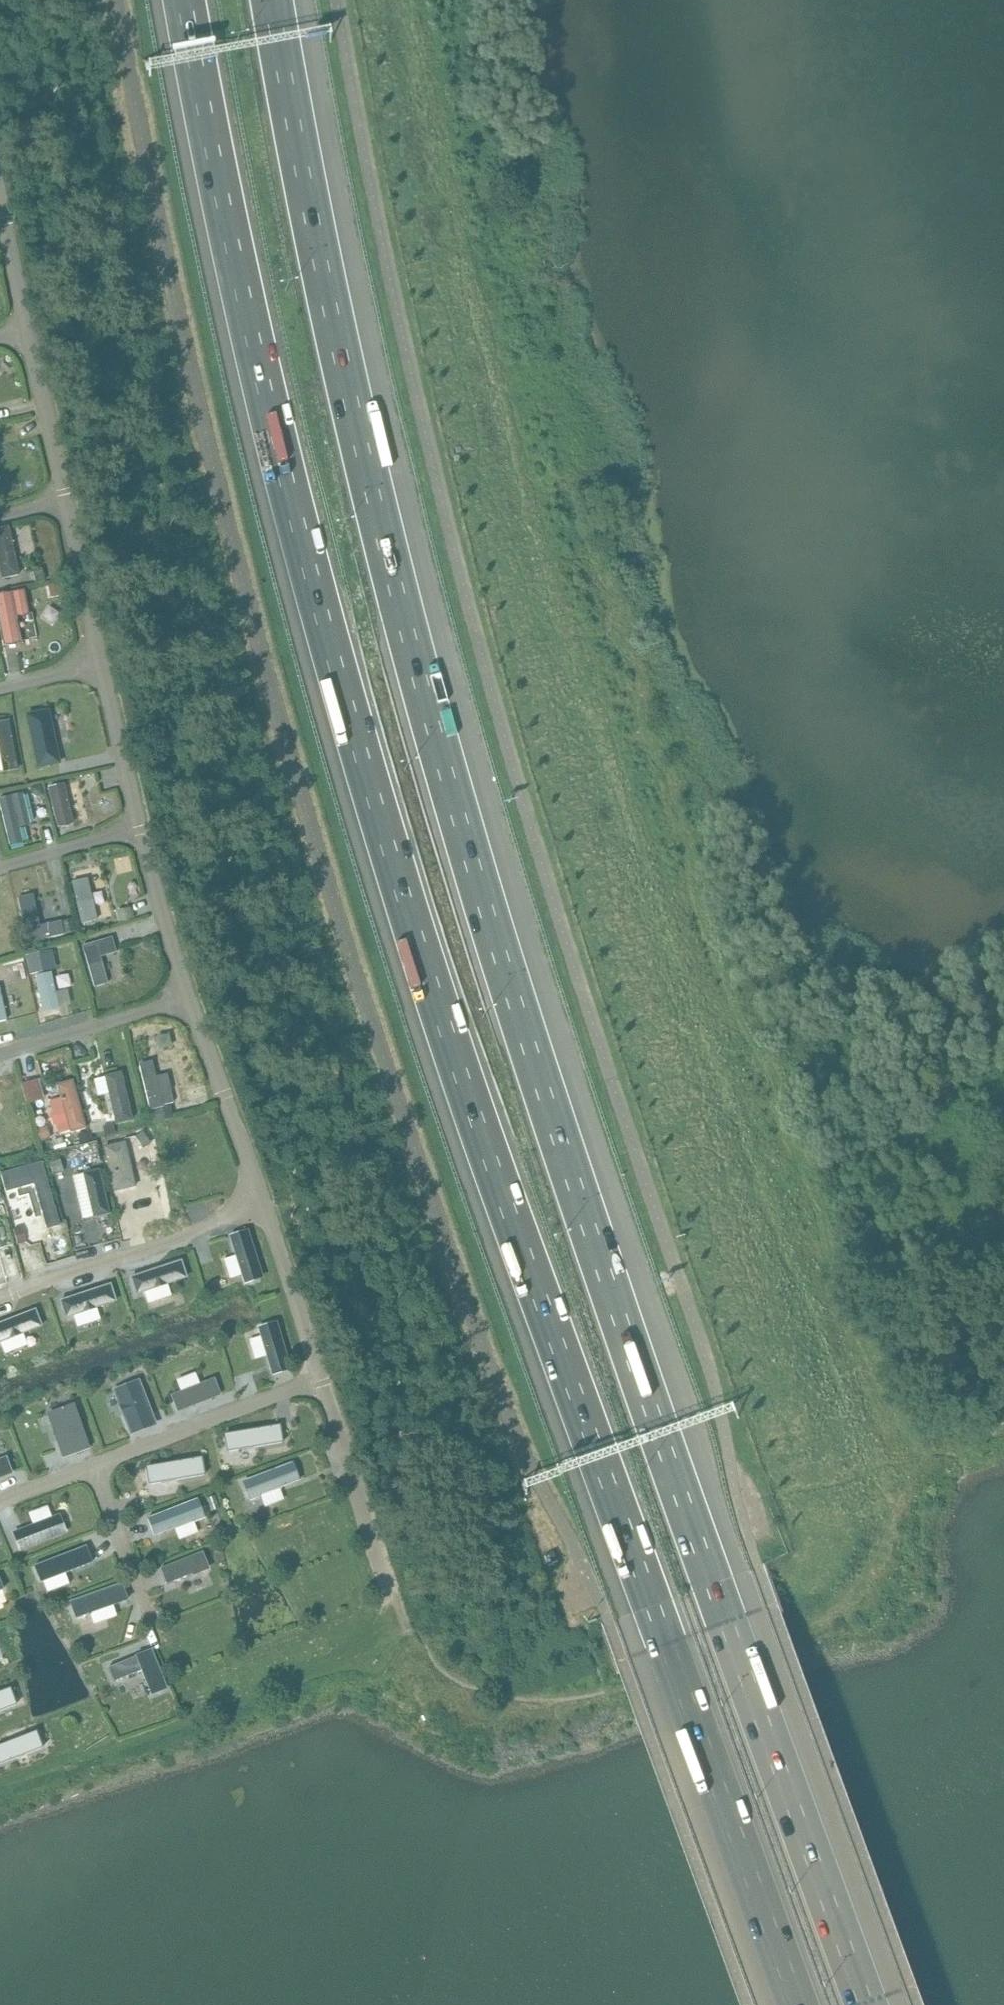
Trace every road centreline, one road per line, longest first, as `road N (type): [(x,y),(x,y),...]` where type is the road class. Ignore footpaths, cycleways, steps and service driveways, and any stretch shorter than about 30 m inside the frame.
road 1 (motorway): [(185,0),(242,290),(369,783),(441,1020),(799,2004)]
road 2 (motorway): [(867,2004),(606,1274),(445,770),(327,287),(272,0)]

